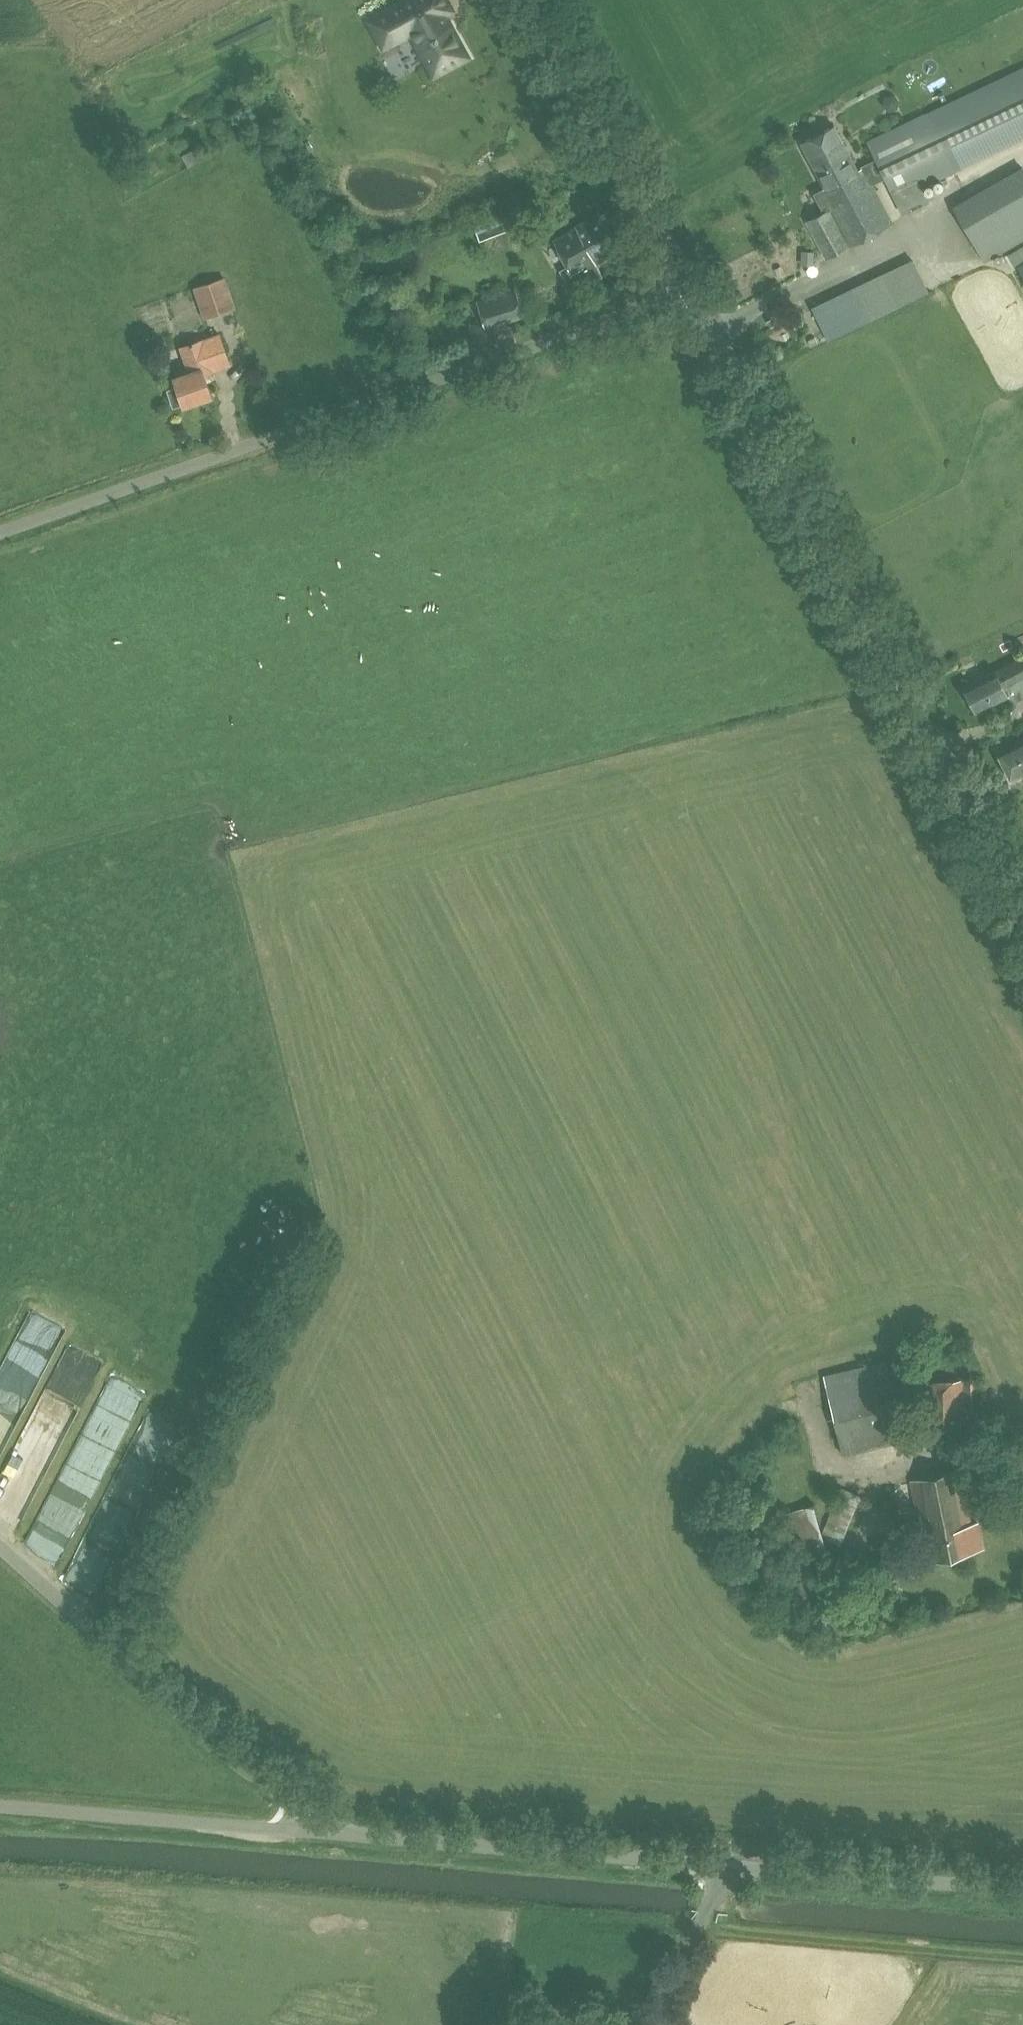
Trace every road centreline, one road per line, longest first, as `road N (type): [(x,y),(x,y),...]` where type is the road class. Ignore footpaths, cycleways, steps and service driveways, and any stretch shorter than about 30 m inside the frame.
road 1 (unclassified): [(0,536),(693,293)]
road 2 (unclassified): [(308,1832),(1022,1891)]
road 3 (tertiary): [(1022,912),(693,293)]
road 4 (unclassified): [(308,1832),(304,1810),(283,1783),(145,1681),(0,1548)]
road 5 (tertiary): [(693,293),(532,0)]
road 6 (unclassified): [(0,1808),(308,1832)]

